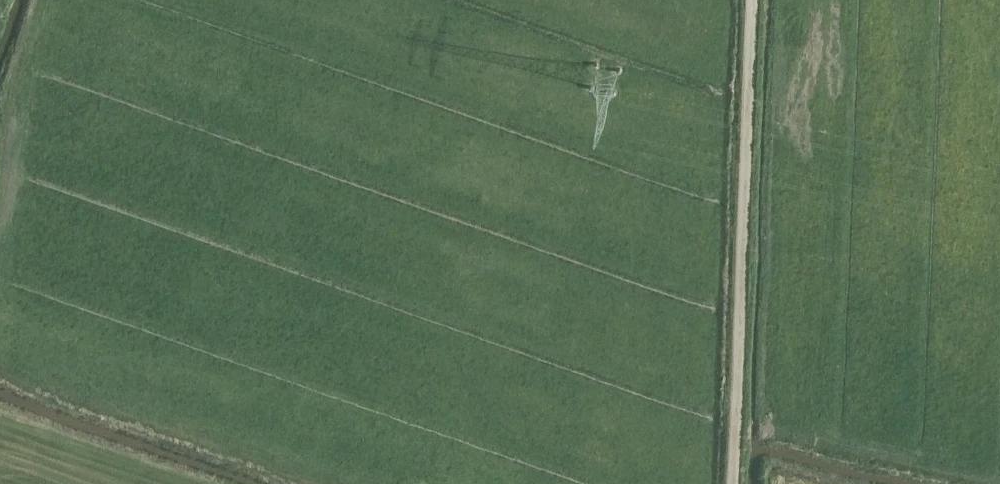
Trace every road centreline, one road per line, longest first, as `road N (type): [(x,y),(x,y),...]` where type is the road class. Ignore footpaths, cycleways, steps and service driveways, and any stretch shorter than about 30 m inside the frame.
road 1 (track): [(736,483),(761,0)]

